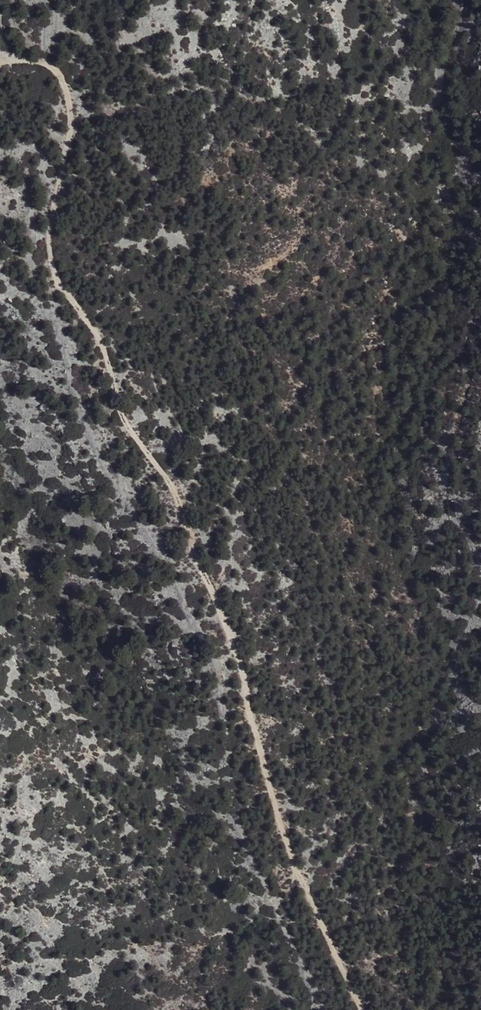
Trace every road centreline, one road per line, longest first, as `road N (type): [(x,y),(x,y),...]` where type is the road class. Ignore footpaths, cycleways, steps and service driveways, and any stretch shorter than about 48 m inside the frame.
road 1 (track): [(0,67),(35,59),(56,68),(72,101),(55,268),(105,336),(120,381),(115,403),(183,496),(234,649),(275,814),(361,1009)]

